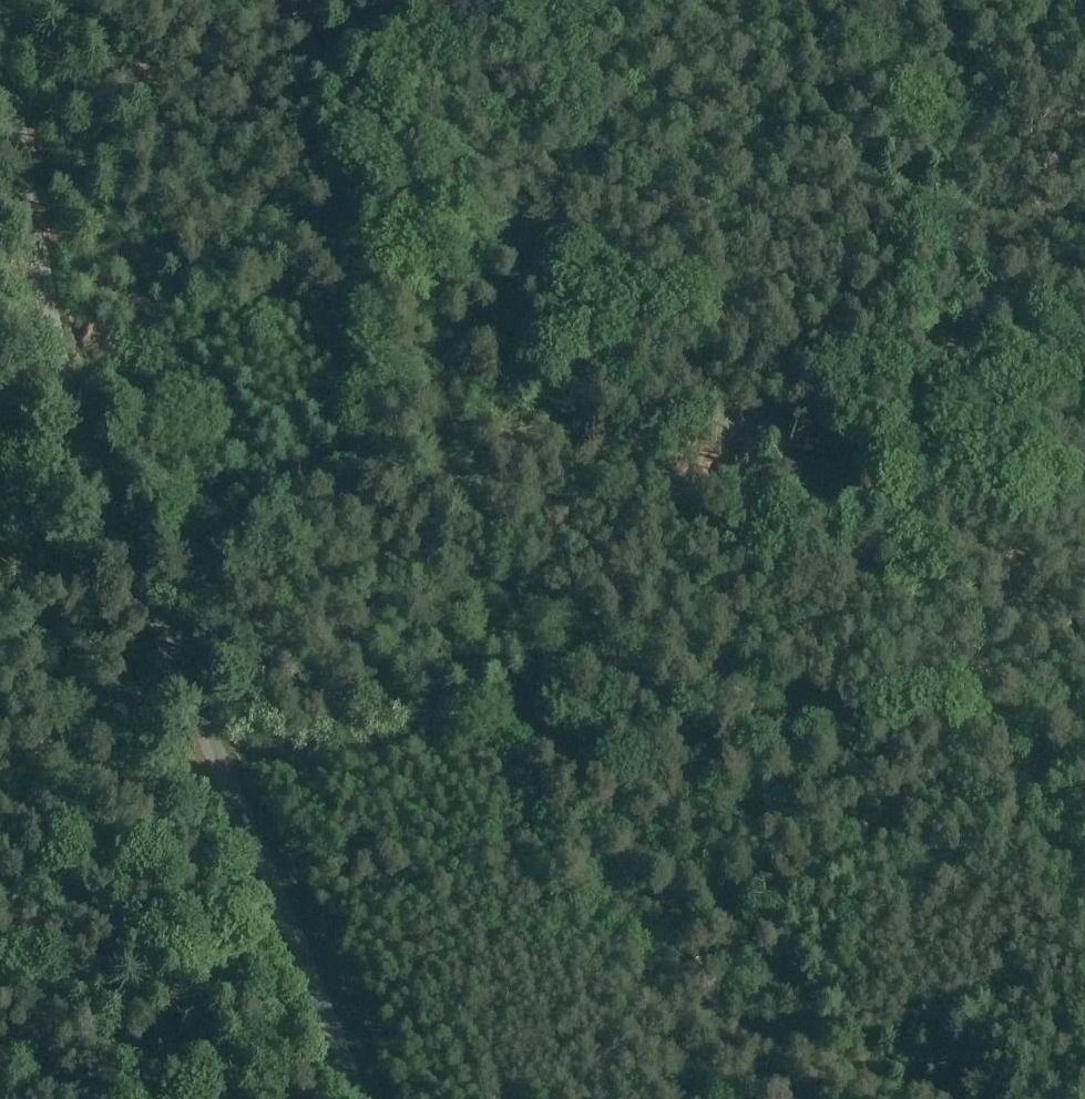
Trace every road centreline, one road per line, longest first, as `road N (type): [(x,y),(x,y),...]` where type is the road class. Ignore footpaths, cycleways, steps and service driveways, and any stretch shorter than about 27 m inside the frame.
road 1 (unclassified): [(358,1098),(72,401),(0,22)]
road 2 (track): [(1084,717),(442,738),(219,764),(135,788),(0,806)]

